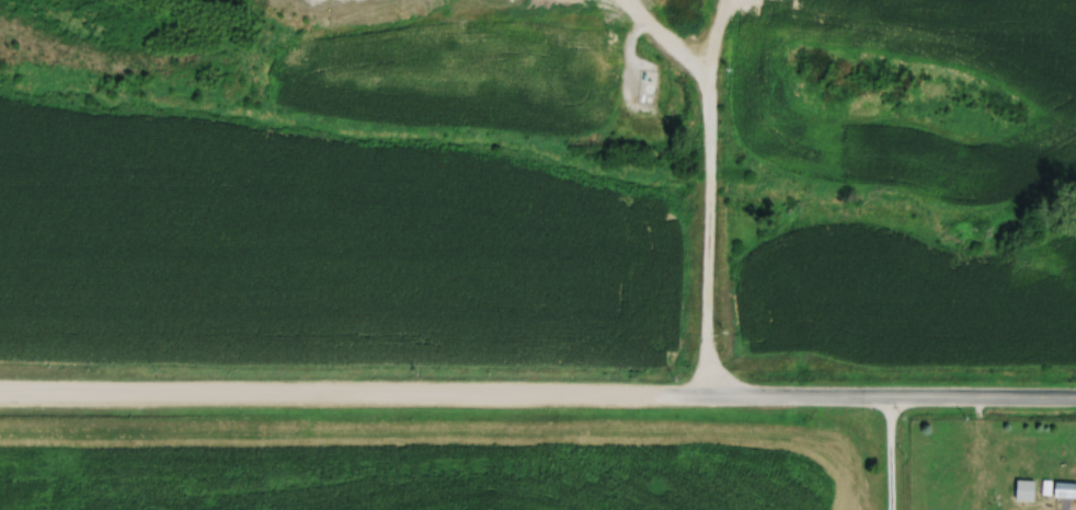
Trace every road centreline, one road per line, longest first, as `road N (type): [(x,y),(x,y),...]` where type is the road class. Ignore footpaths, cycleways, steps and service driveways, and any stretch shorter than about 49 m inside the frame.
road 1 (tertiary): [(672,398),(0,397)]
road 2 (tertiary): [(1075,401),(672,398)]

